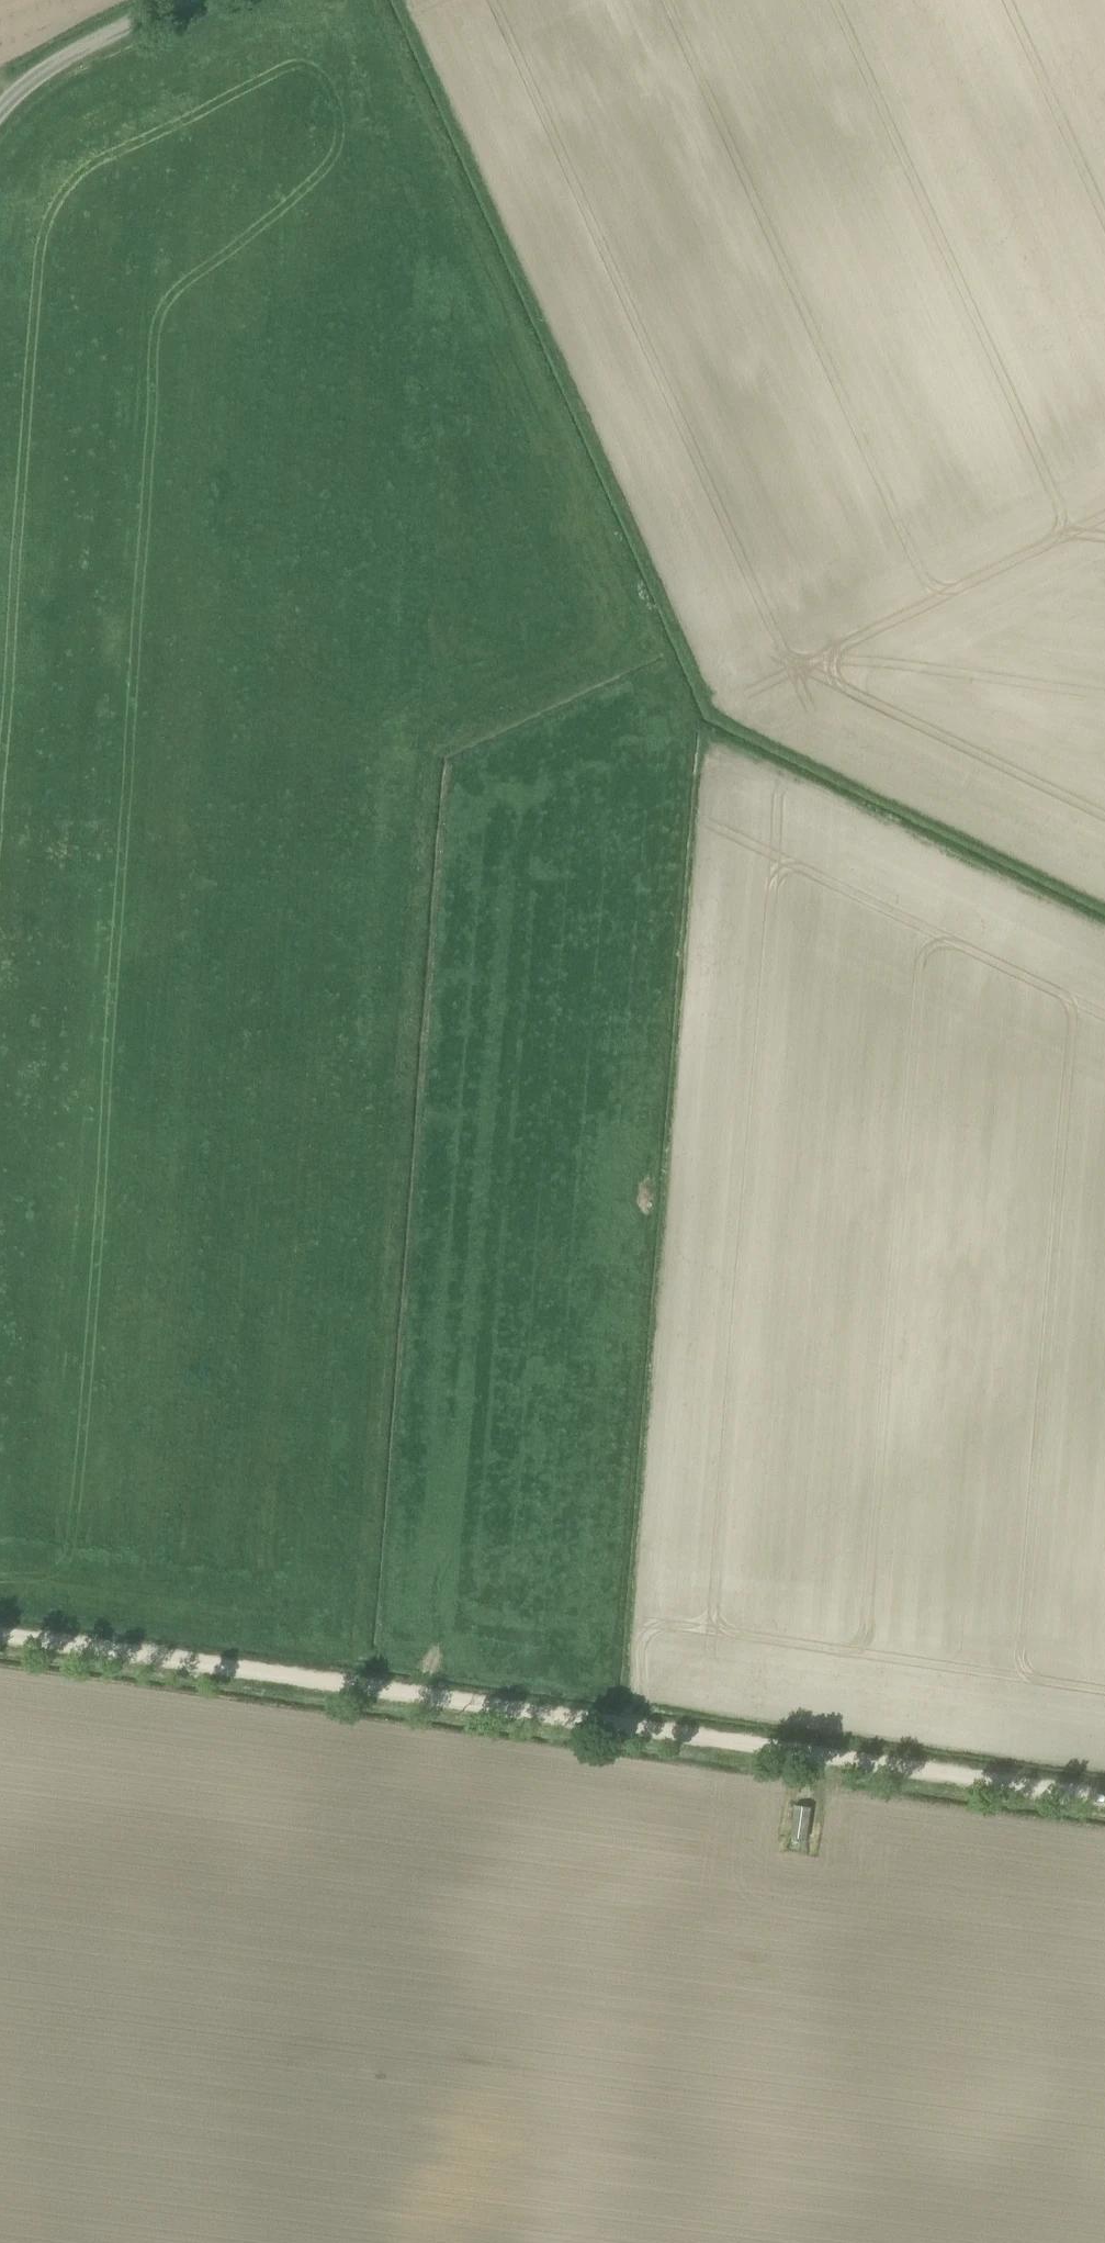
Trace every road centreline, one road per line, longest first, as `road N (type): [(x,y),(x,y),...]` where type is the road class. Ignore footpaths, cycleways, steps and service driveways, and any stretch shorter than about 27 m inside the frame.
road 1 (track): [(0,1635),(1104,1797)]
road 2 (unclassified): [(0,120),(40,85),(204,0)]

